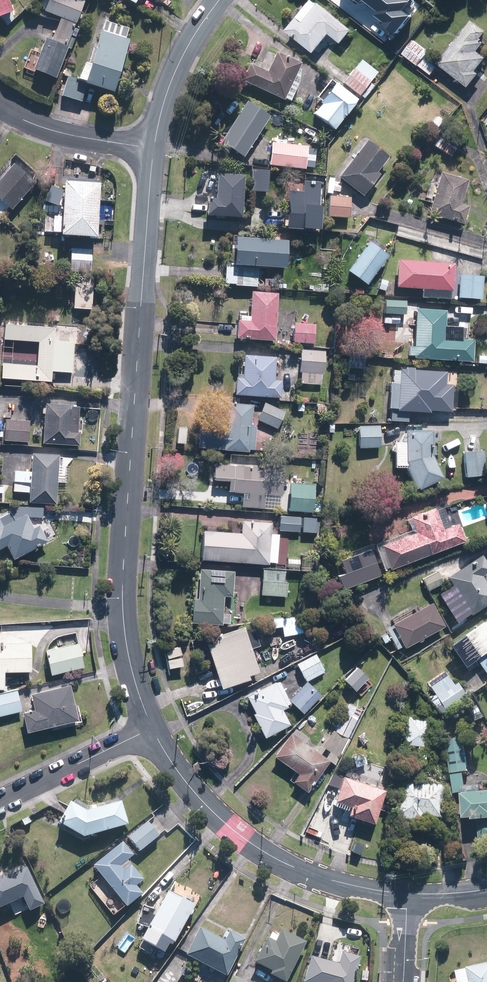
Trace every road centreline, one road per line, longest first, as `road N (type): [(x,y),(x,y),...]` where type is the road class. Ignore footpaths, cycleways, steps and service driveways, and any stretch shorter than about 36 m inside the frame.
road 1 (tertiary): [(153,148),(122,604),(150,730)]
road 2 (tertiary): [(150,730),(208,808),(263,850),(346,888),(406,898)]
road 3 (residential): [(0,801),(150,730)]
road 4 (tertiary): [(219,0),(169,87),(153,148)]
road 5 (residential): [(0,105),(46,131),(153,148)]

